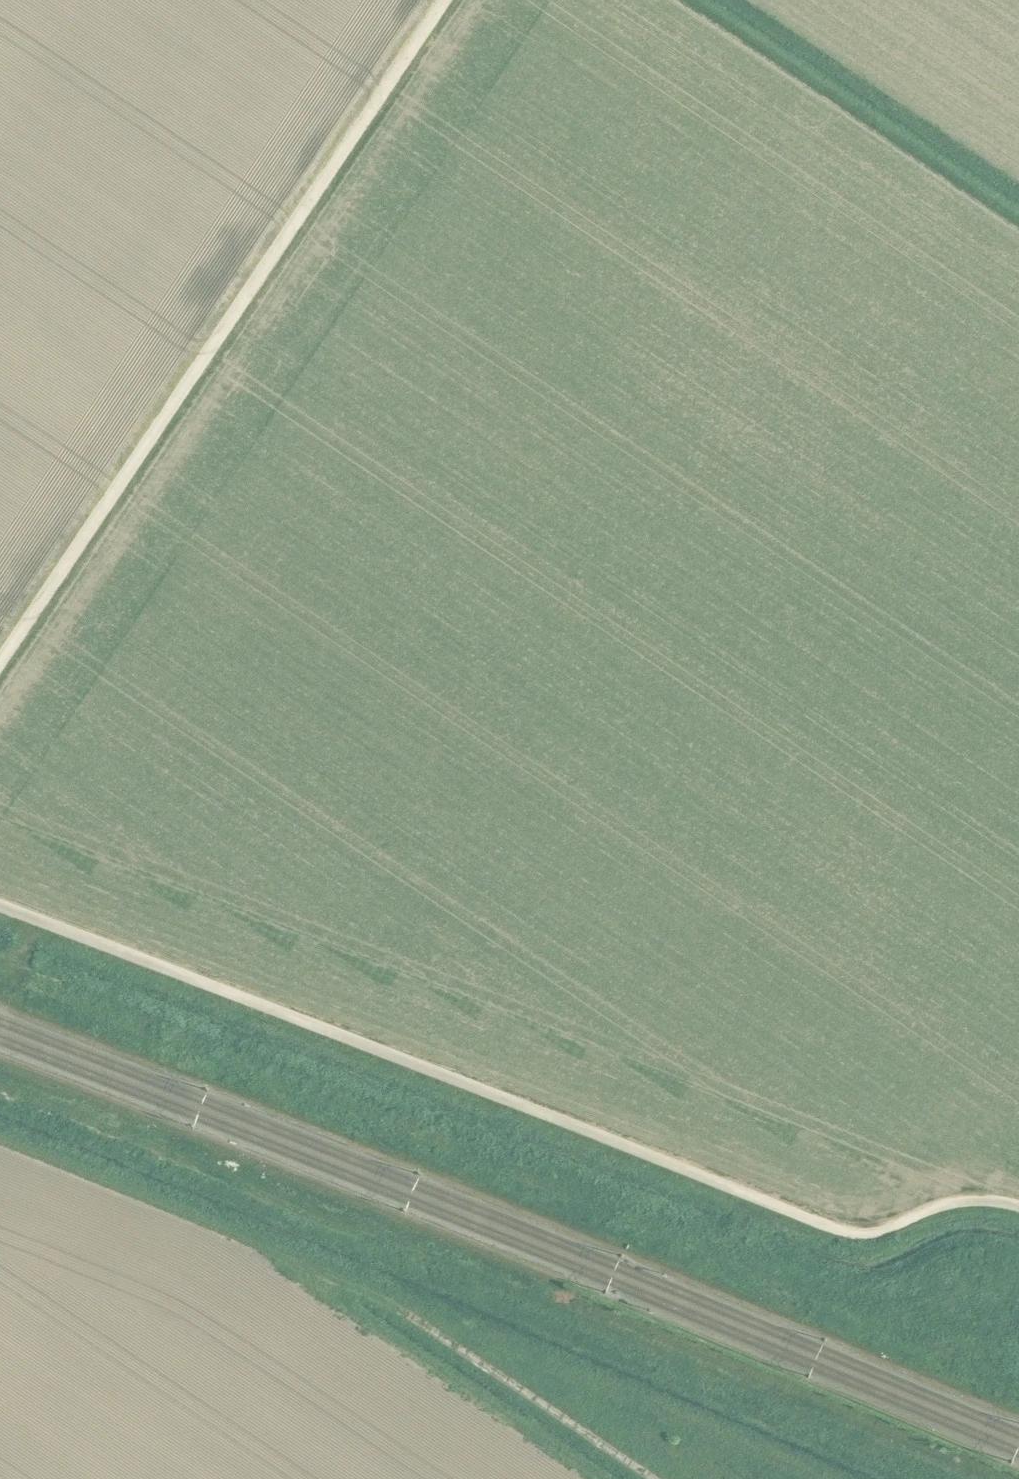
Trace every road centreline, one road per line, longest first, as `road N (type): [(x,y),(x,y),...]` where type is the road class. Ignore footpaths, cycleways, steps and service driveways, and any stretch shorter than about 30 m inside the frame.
road 1 (track): [(0,652),(440,0)]

